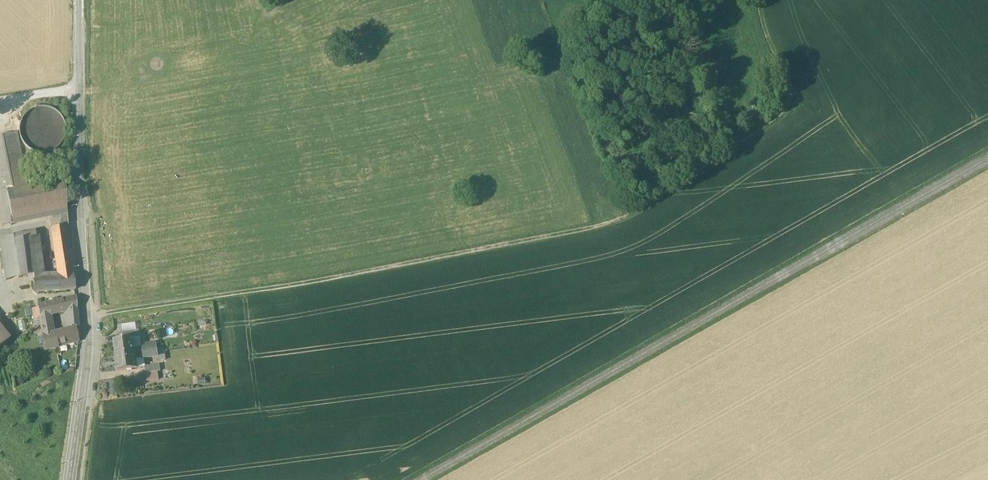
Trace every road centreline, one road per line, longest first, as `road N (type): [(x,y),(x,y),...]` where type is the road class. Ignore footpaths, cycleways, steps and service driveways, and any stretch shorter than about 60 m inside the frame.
road 1 (track): [(88,311),(202,298),(625,218),(790,105),(760,0)]
road 2 (tertiary): [(69,479),(88,311),(79,0)]

